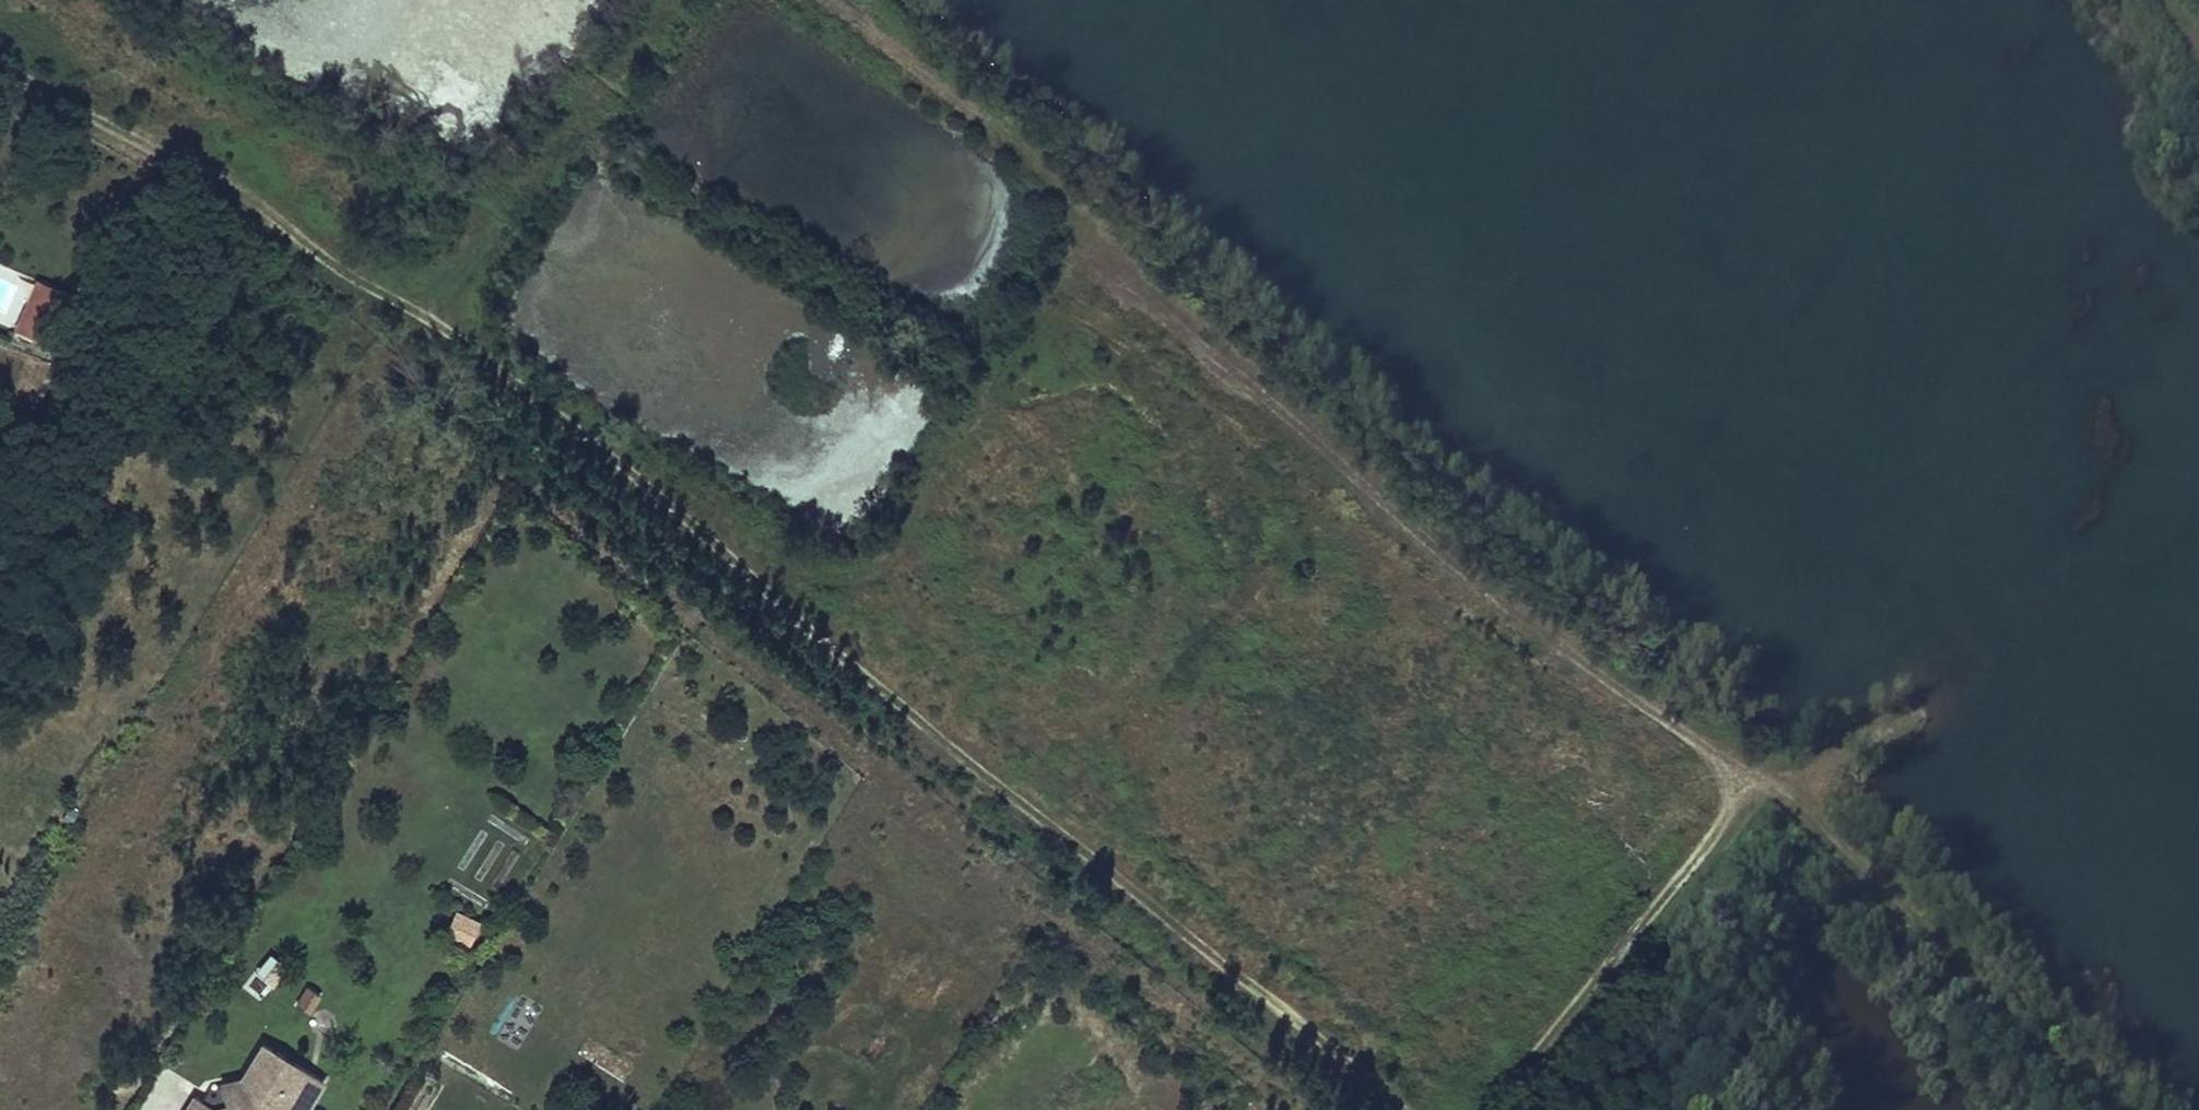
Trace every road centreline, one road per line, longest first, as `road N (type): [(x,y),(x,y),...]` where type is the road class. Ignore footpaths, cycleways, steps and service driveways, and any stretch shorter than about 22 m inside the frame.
road 1 (track): [(2130,1109),(1765,784),(1158,294),(1086,226),(1013,137),(835,0)]

